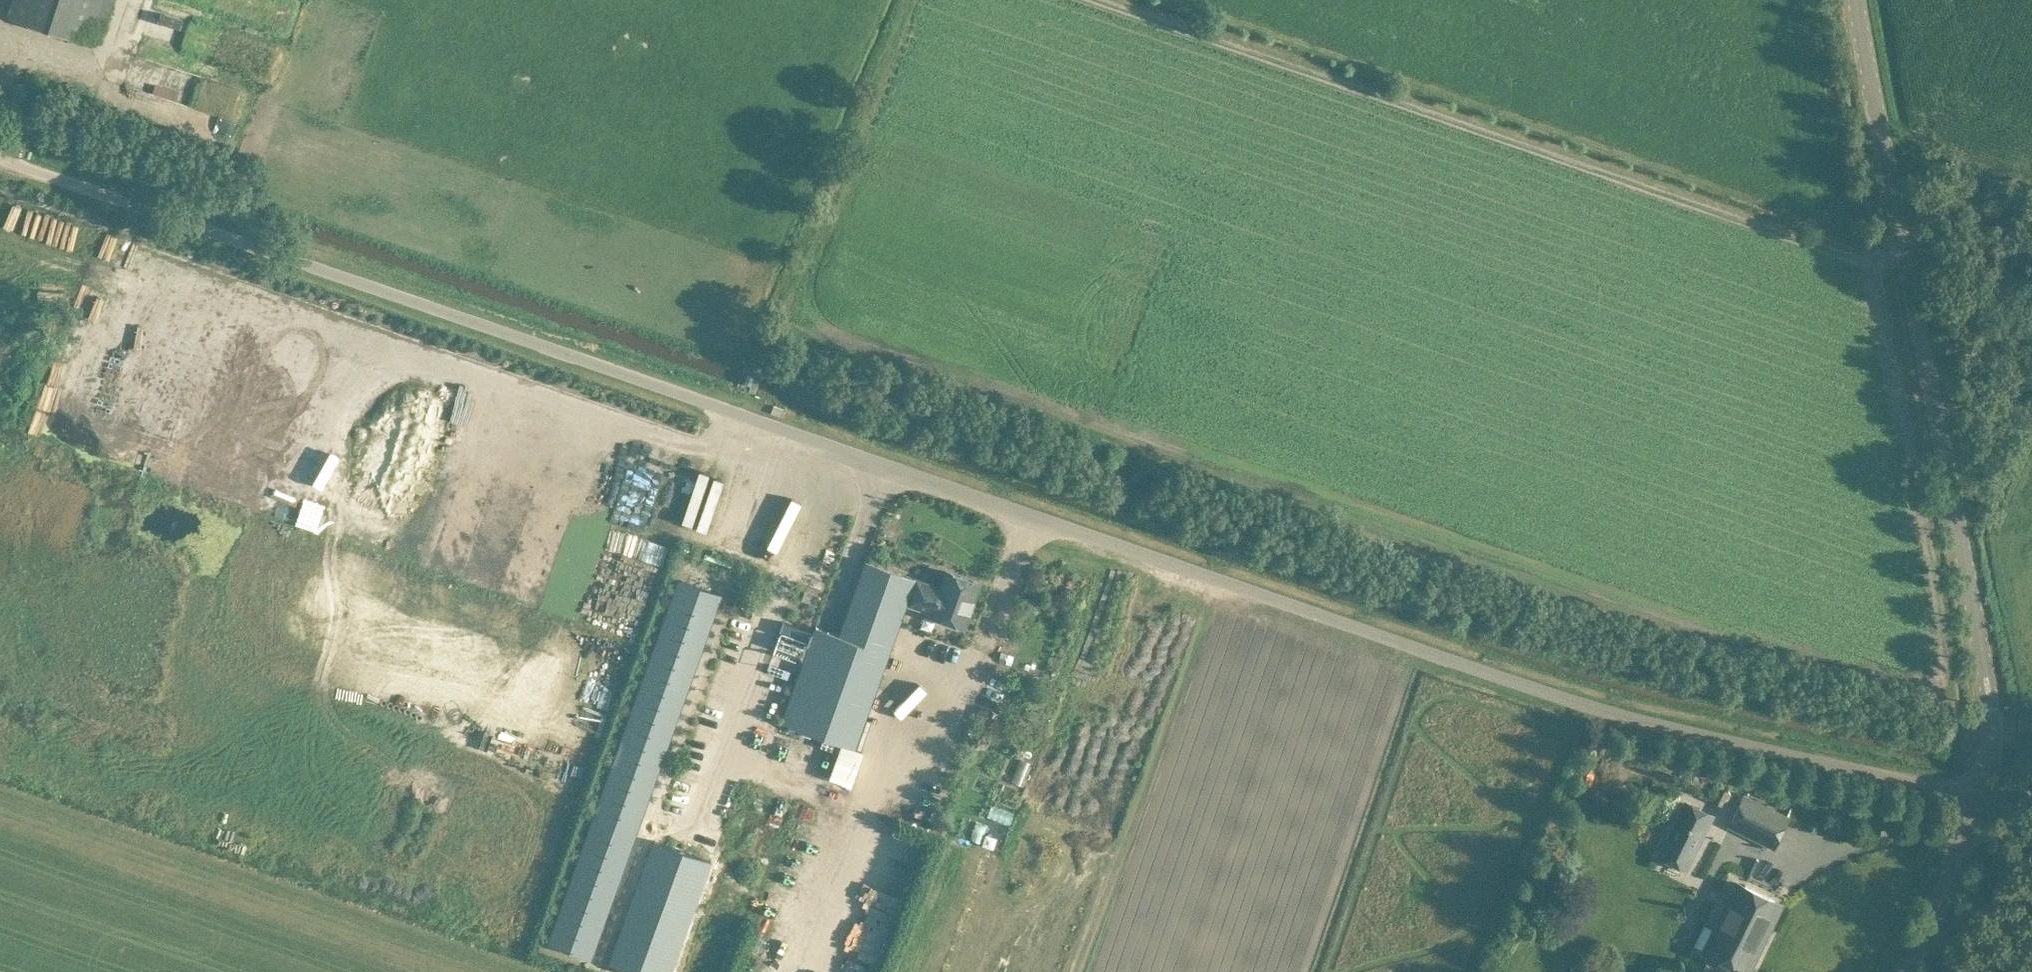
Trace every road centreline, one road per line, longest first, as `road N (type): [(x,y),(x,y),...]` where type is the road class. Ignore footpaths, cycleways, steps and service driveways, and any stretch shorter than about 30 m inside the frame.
road 1 (unclassified): [(2012,776),(1860,756),(1510,672),(605,346),(0,154)]
road 2 (unclassified): [(2012,776),(2015,736),(1881,0)]
road 3 (unclassified): [(1926,971),(2012,776)]

